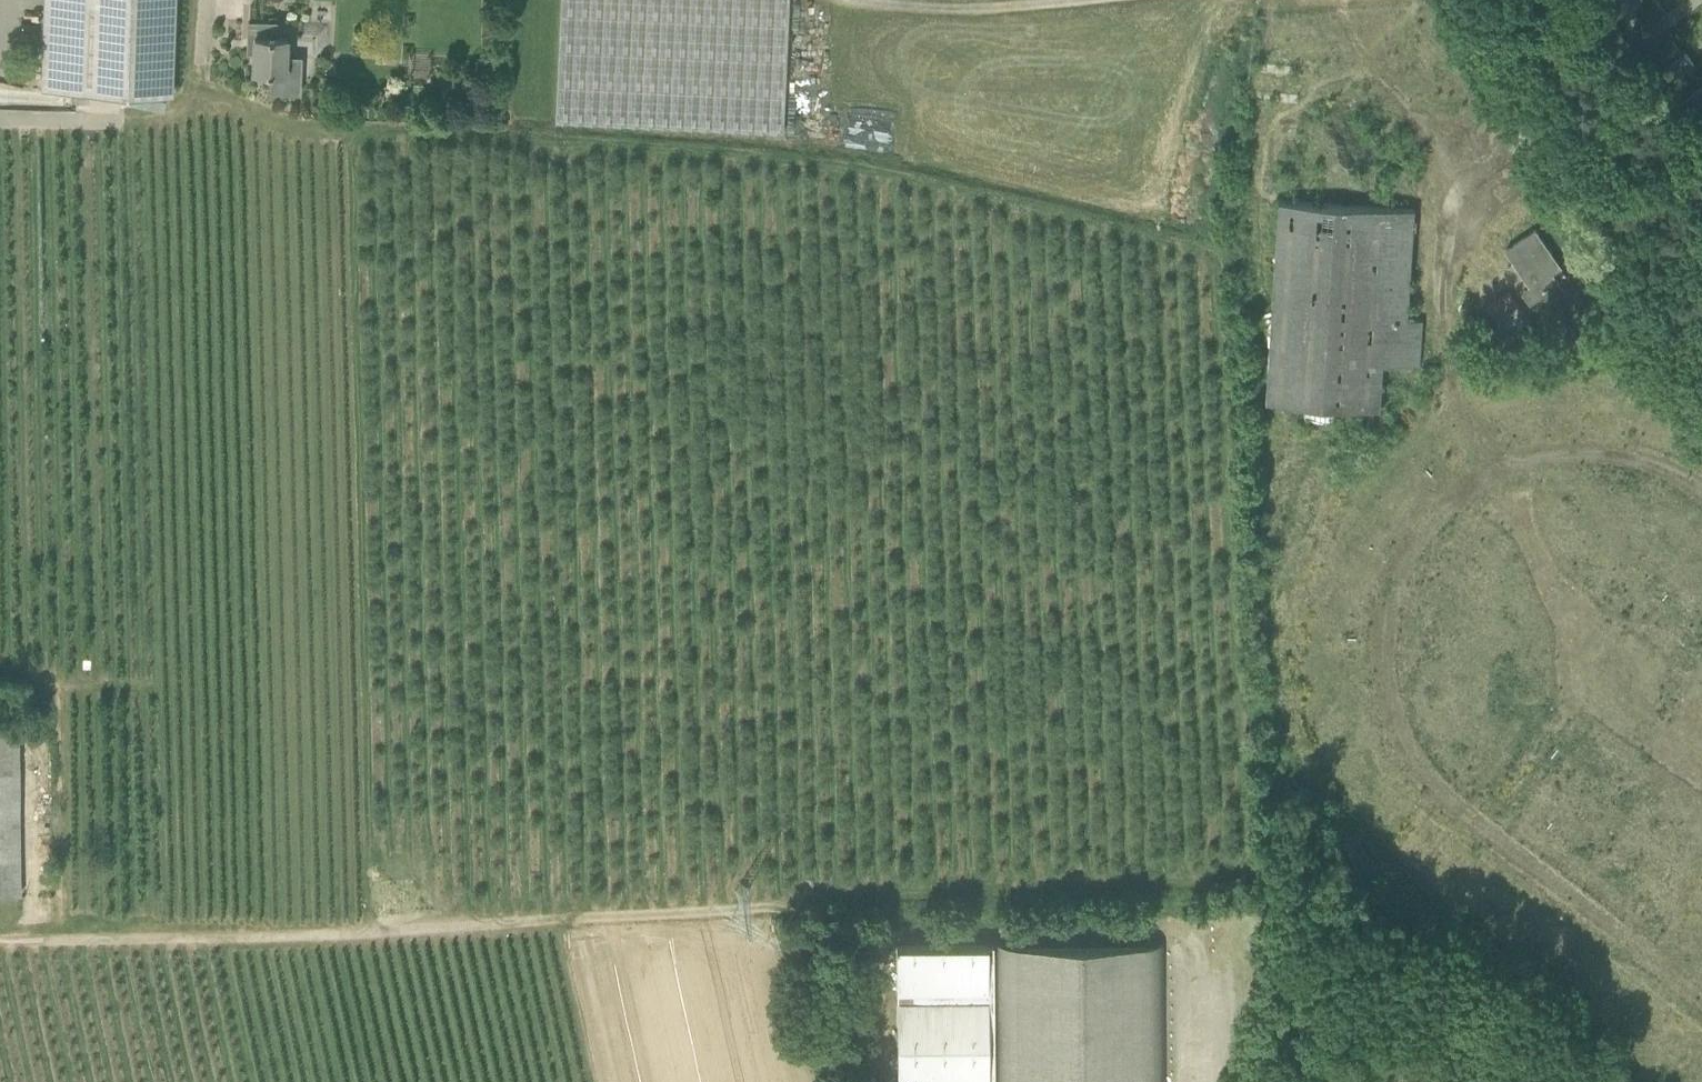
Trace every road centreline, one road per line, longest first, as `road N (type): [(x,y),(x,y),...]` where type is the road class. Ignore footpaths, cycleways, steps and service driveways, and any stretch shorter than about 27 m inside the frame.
road 1 (track): [(0,942),(797,919),(865,936),(1204,930)]
road 2 (track): [(1334,0),(1376,72),(1428,133),(1442,201),(1445,302),(1486,472)]
road 3 (unclassified): [(1701,354),(1656,320),(1569,207),(1463,0)]
road 4 (track): [(1078,0),(960,10),(886,2)]

